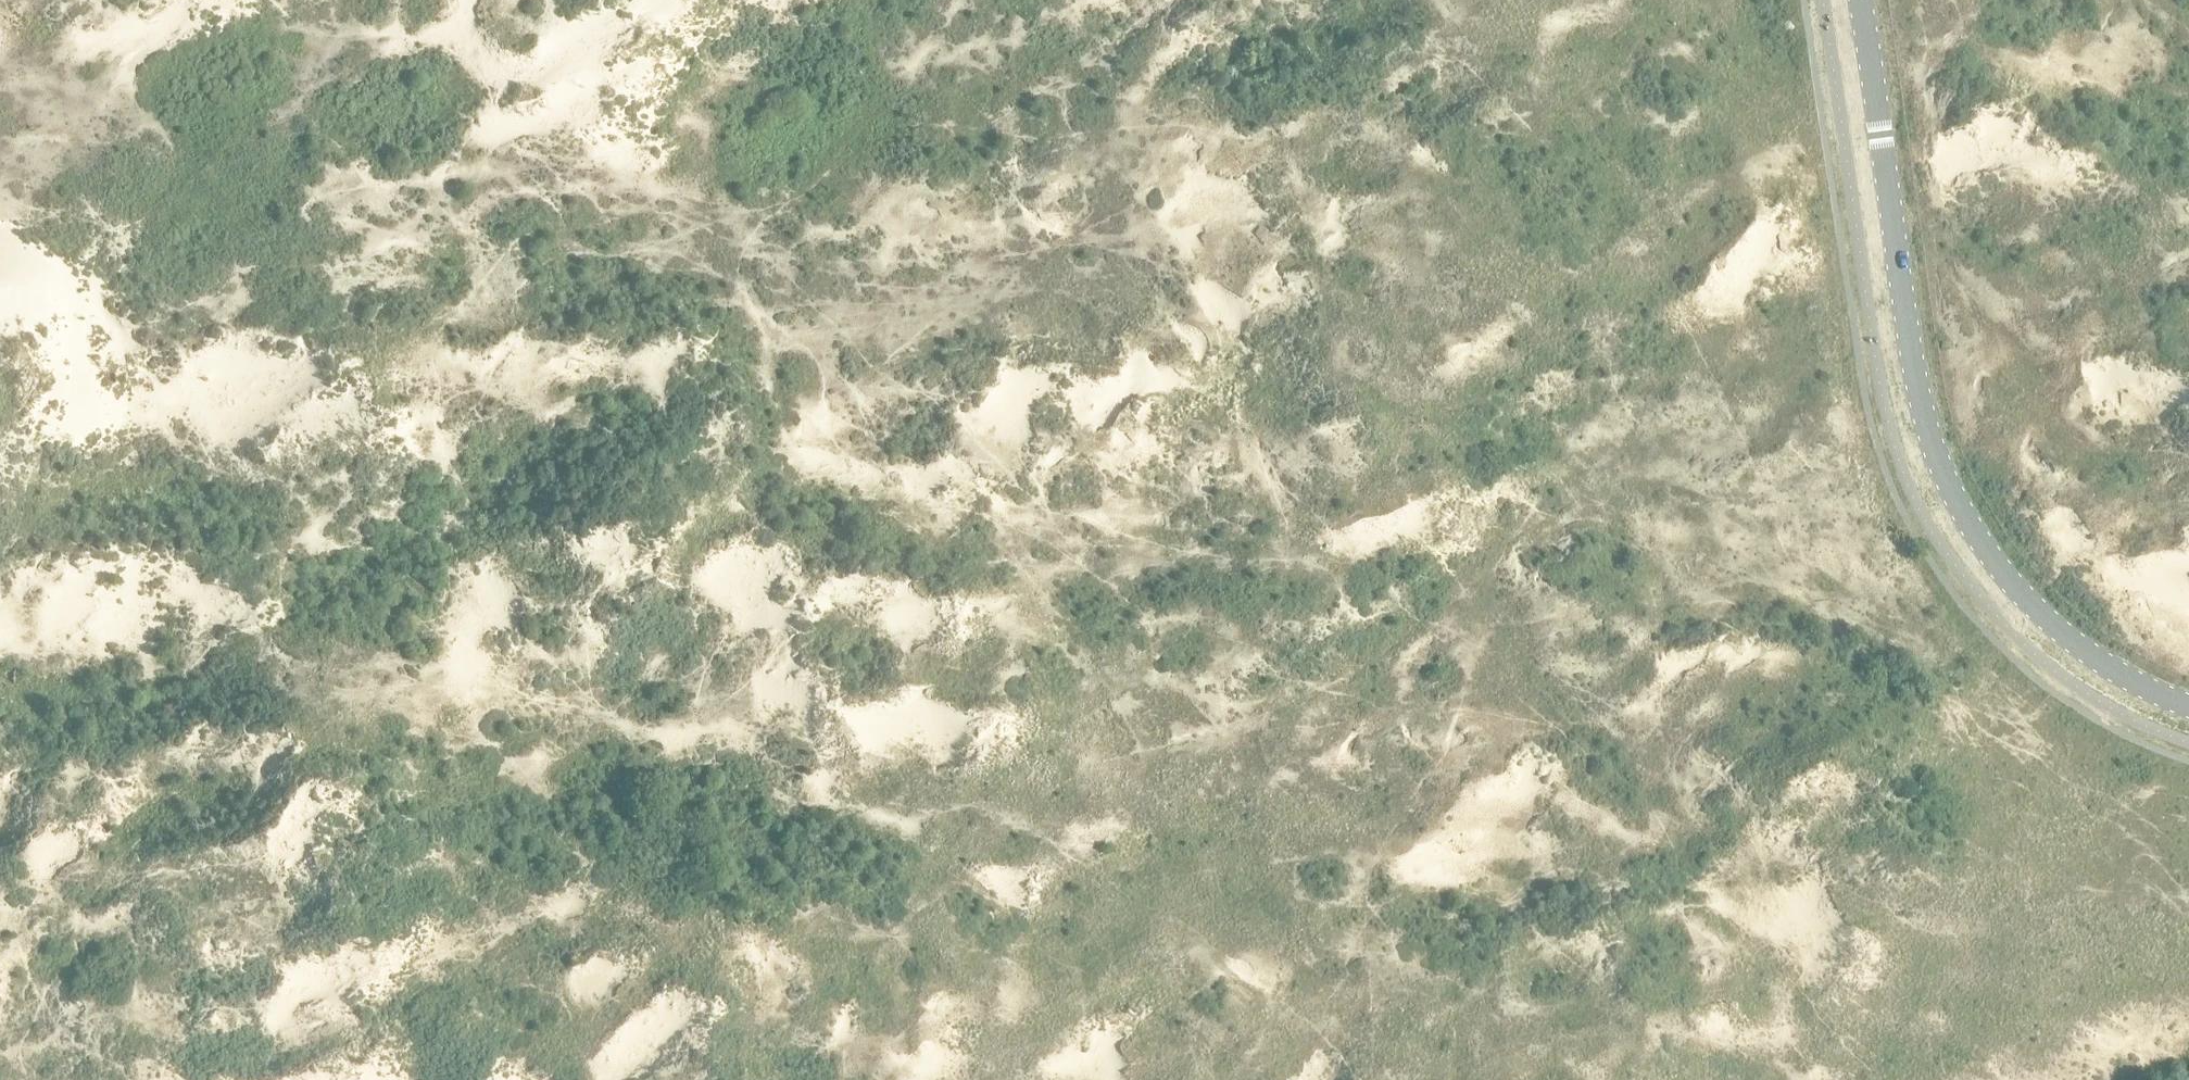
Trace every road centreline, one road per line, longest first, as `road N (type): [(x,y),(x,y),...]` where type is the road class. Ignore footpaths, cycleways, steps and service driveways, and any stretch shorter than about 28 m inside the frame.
road 1 (unclassified): [(2188,706),(2089,657),(2038,615),(1960,500),(1921,410),(1860,0)]

